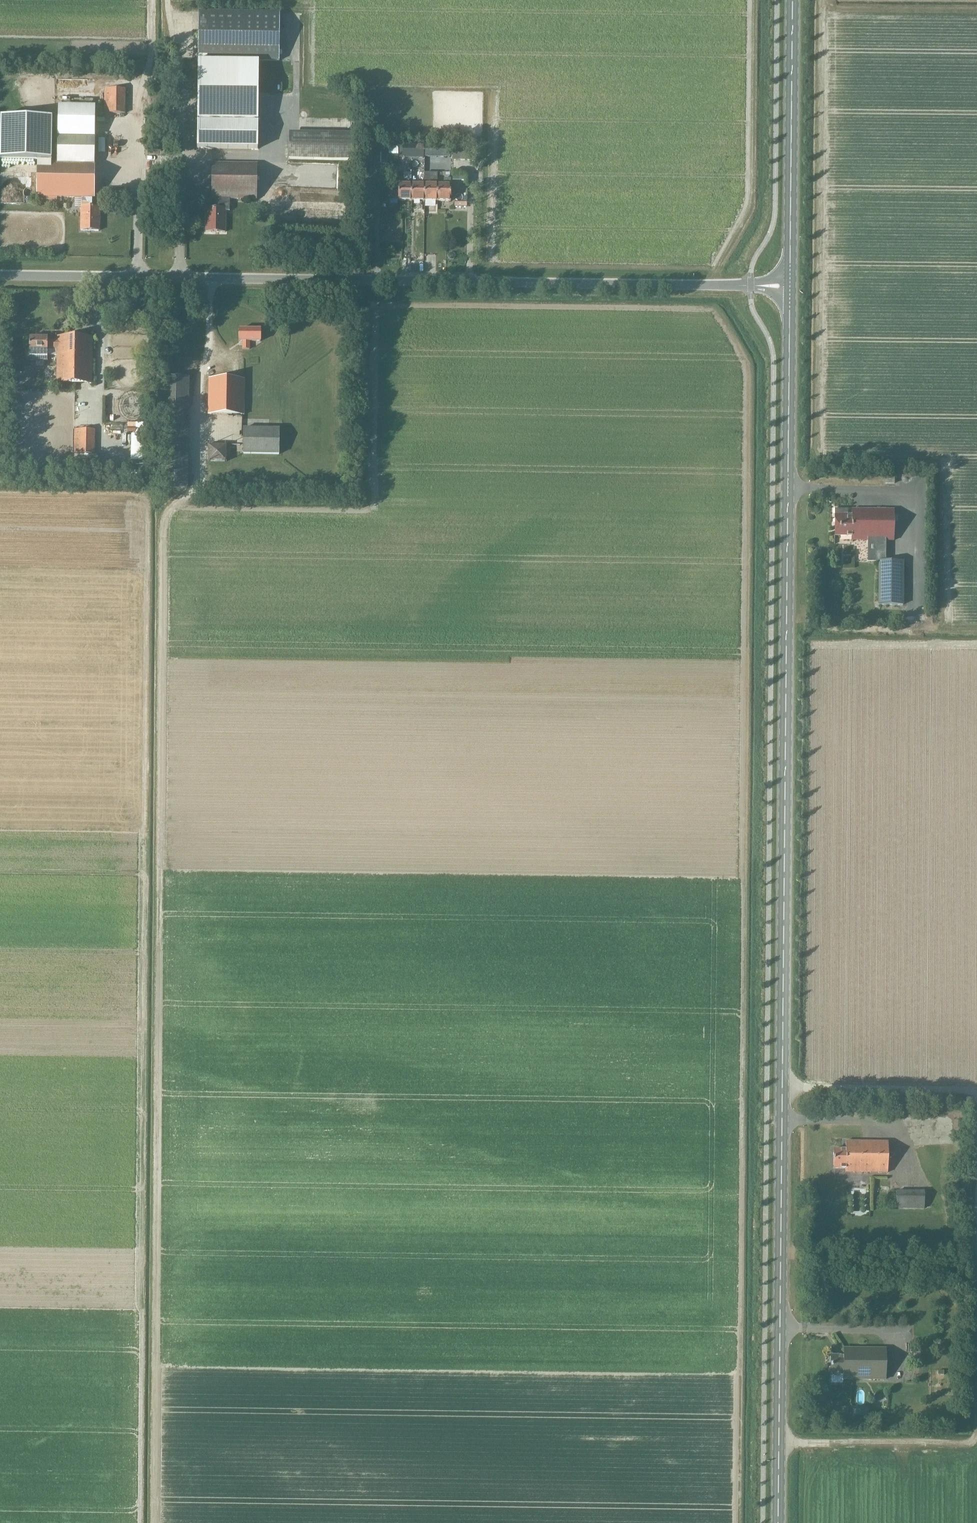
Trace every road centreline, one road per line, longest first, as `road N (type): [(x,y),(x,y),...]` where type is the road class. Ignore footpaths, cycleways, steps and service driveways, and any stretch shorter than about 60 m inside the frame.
road 1 (secondary): [(778,1522),(790,294)]
road 2 (unclassified): [(0,275),(755,285)]
road 3 (secondary): [(790,277),(792,0)]

